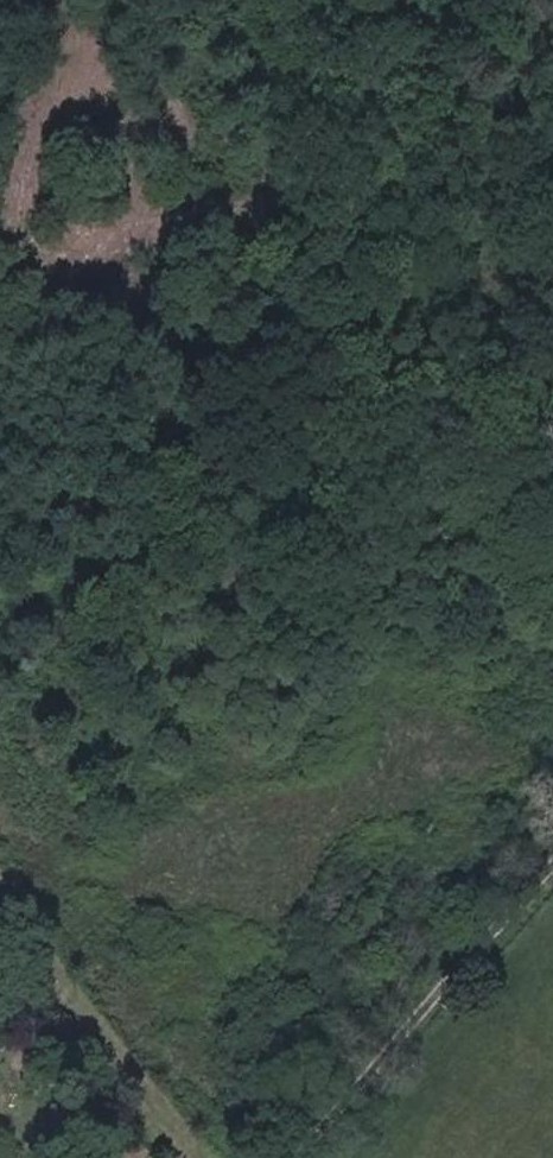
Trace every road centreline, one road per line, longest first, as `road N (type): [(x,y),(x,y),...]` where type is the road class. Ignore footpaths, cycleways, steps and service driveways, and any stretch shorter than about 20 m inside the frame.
road 1 (track): [(307,1157),(552,874)]

